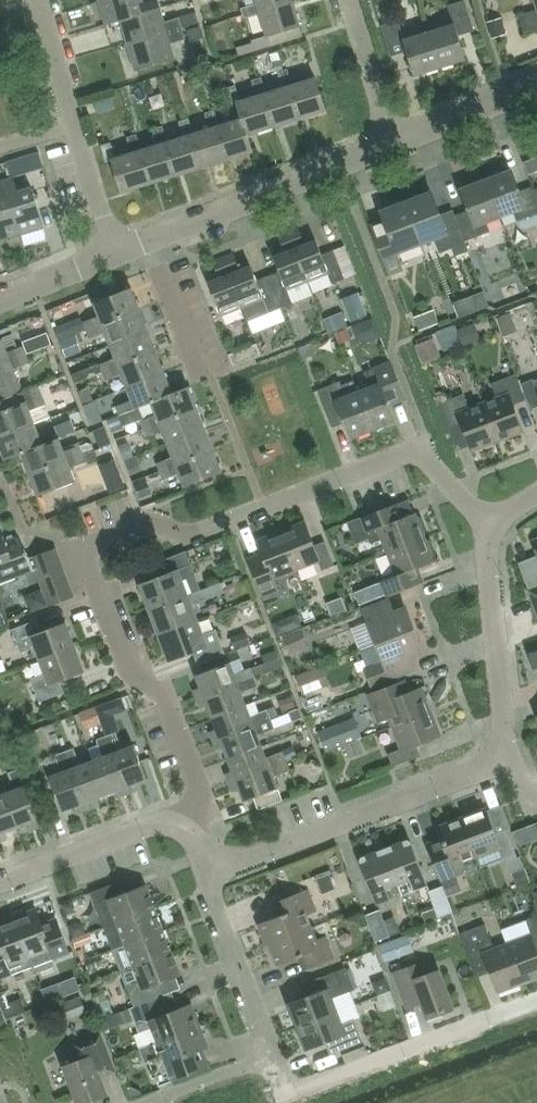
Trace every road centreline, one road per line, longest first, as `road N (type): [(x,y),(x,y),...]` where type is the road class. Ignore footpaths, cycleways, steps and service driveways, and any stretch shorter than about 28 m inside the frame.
road 1 (residential): [(182,830),(205,800),(165,698),(128,668),(83,548),(146,524),(190,535),(417,448),(493,527)]
road 2 (residential): [(211,872),(513,758)]
road 3 (residential): [(273,1055),(293,1089),(536,1001)]
road 4 (residential): [(145,241),(394,142)]
road 5 (residential): [(118,252),(38,0)]
road 6 (residential): [(513,758),(488,556),(493,527)]
road 7 (residential): [(211,872),(273,1055)]
road 8 (residential): [(0,882),(154,825),(182,830)]
road 9 (residential): [(394,142),(536,87)]
road 10 (residential): [(200,380),(145,241)]
road 11 (residential): [(394,142),(350,0)]
road 12 (residential): [(0,299),(118,252)]
road 13 (residential): [(155,1102),(273,1055)]

